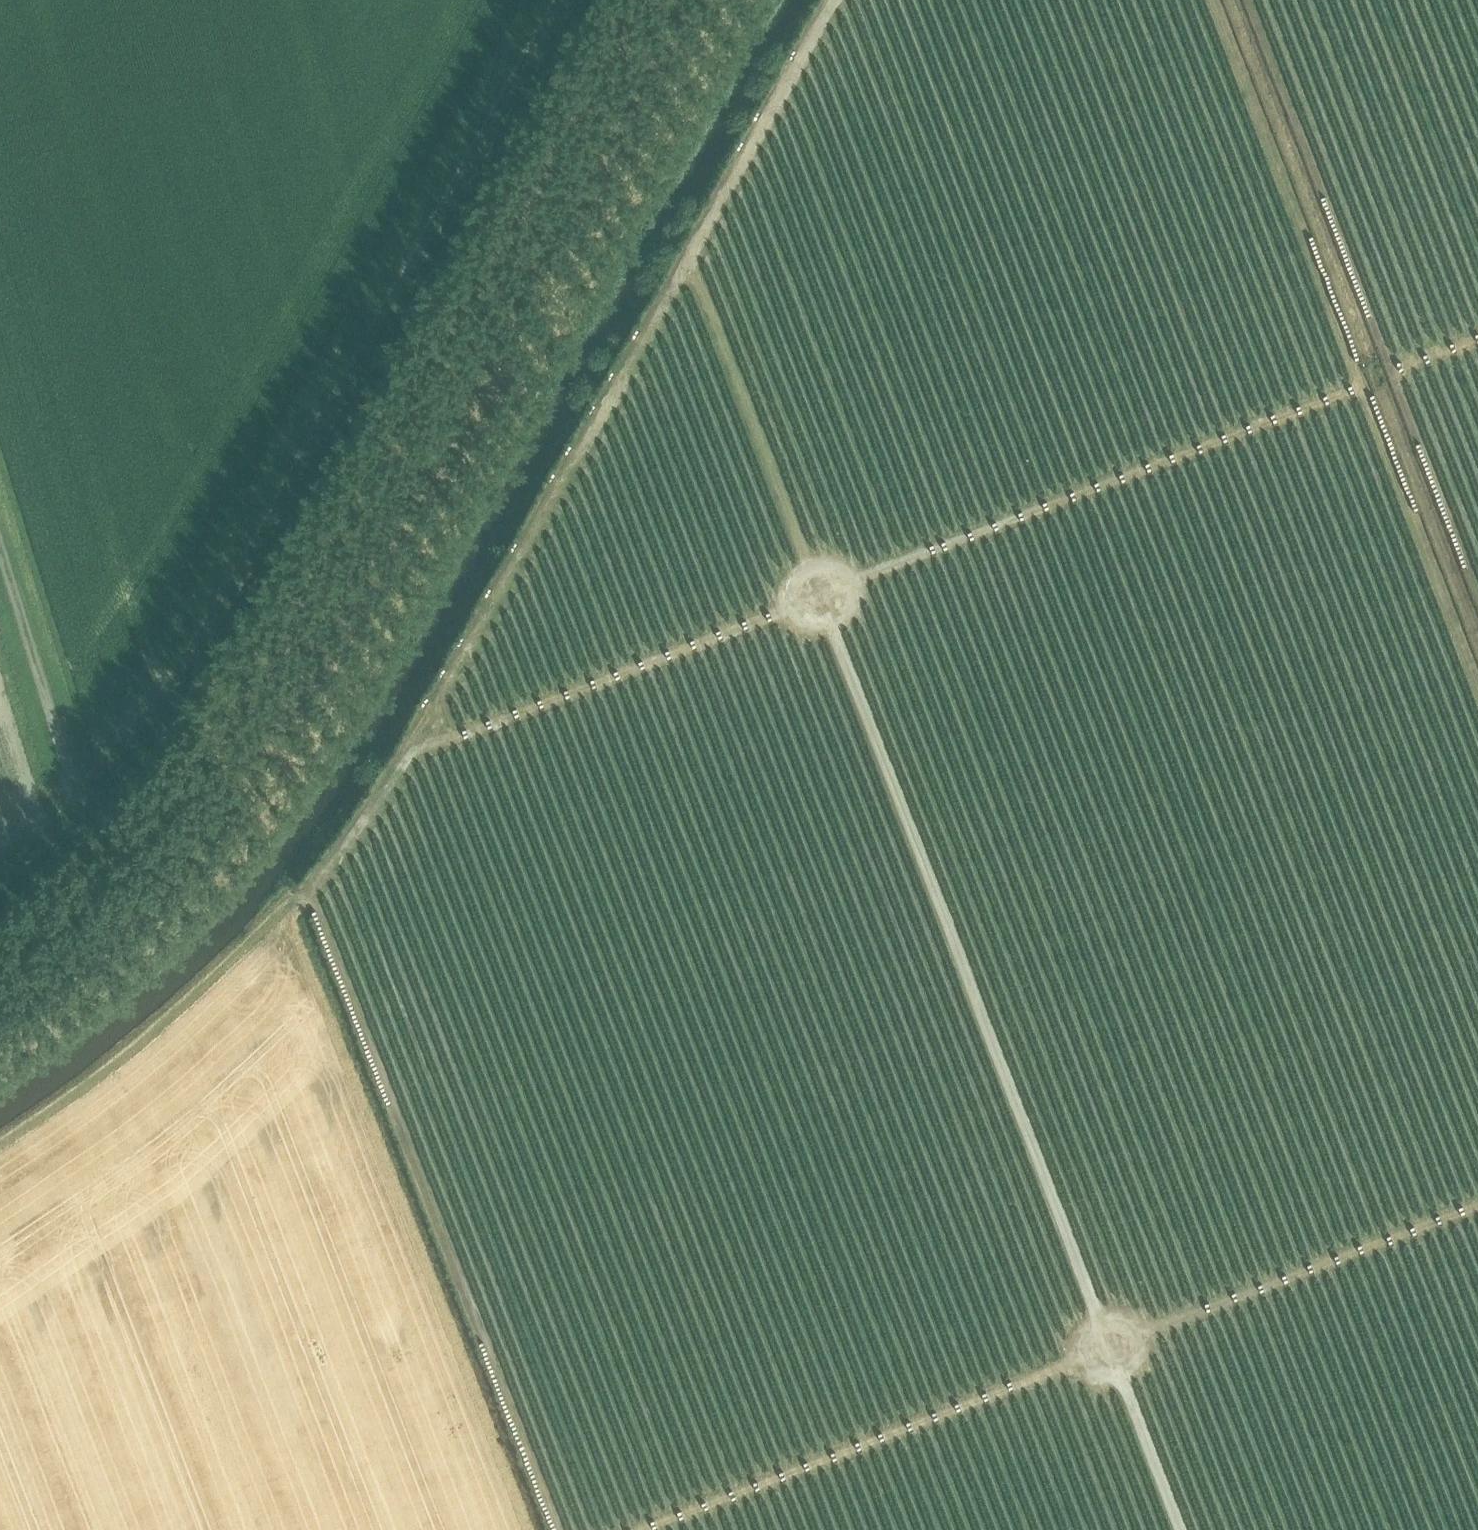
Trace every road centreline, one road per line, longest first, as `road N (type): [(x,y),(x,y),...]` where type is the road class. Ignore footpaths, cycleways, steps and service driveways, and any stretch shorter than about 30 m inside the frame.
road 1 (track): [(67,772),(0,553)]

